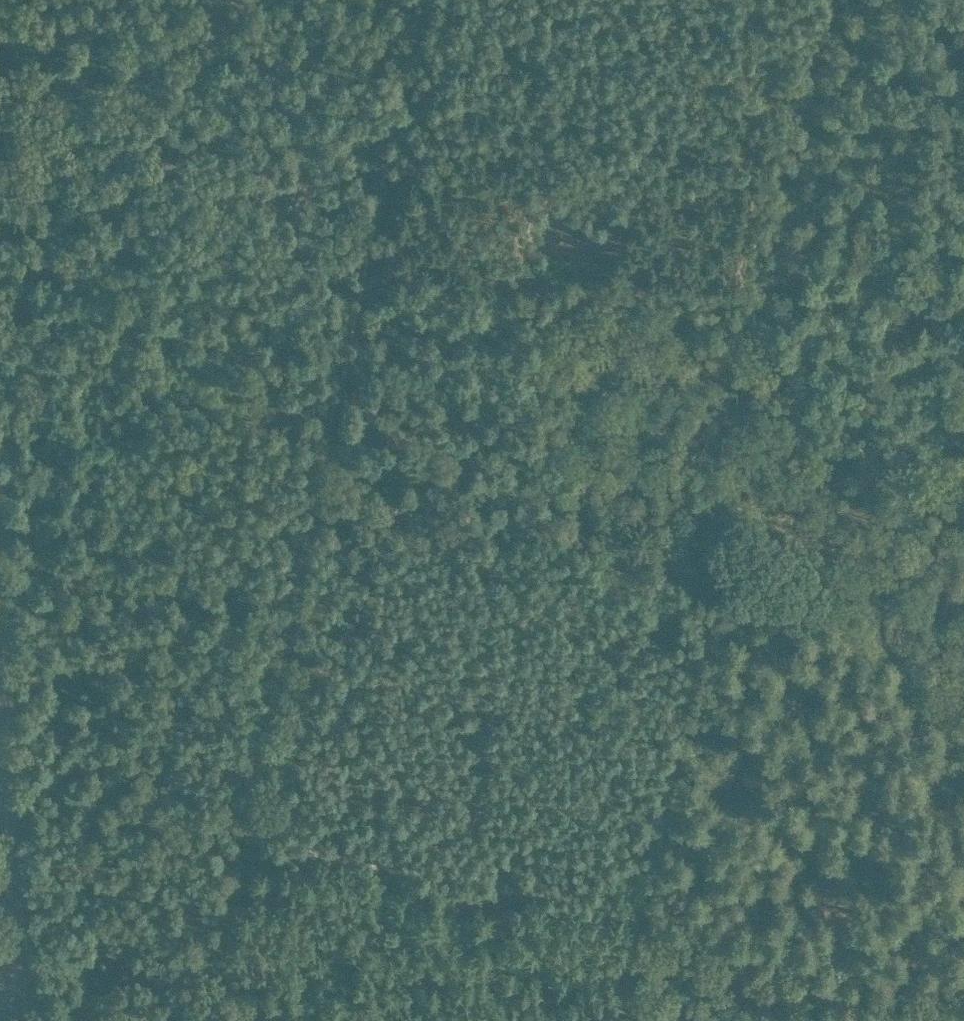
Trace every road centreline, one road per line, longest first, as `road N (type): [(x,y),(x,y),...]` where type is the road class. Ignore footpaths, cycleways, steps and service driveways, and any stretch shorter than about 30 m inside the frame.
road 1 (track): [(0,695),(20,1020)]

